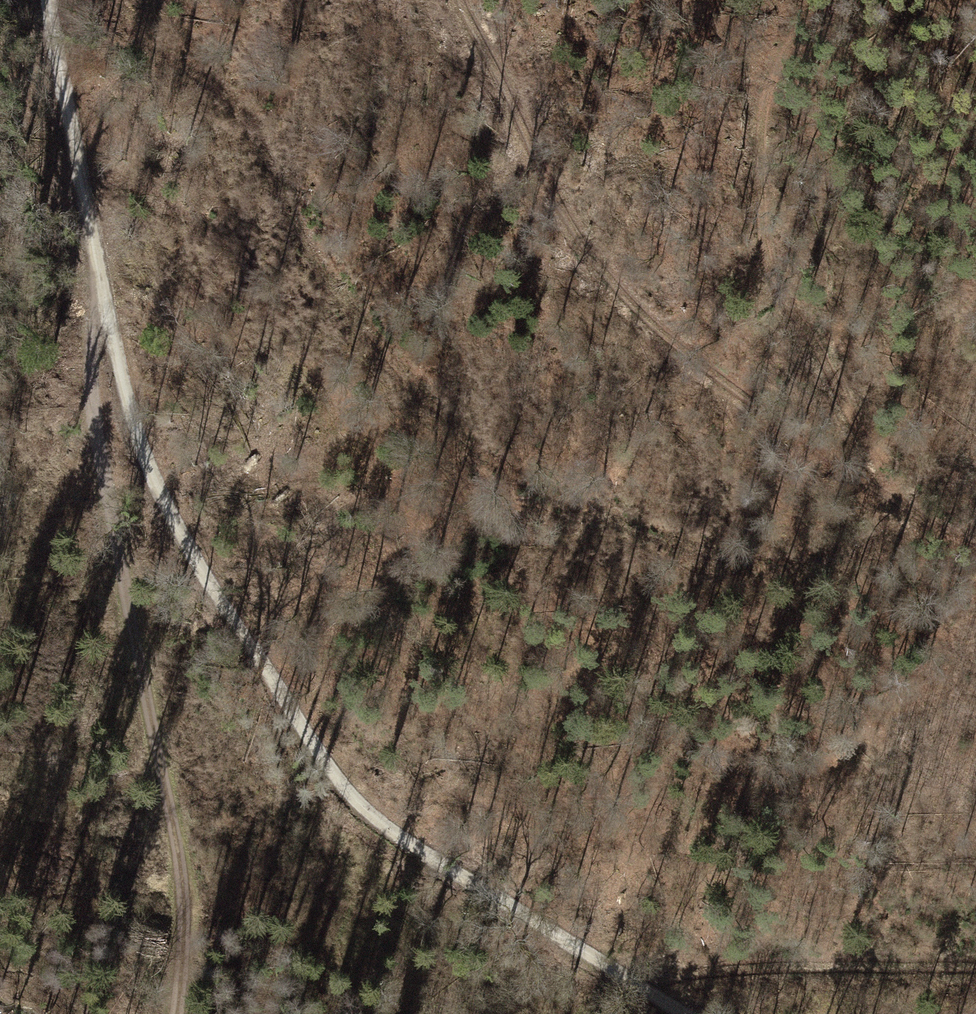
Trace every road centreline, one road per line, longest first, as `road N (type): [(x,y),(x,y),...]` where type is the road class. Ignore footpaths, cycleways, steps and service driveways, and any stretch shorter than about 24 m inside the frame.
road 1 (track): [(103,280),(127,407),(174,519),(347,786),(478,887),(692,1013)]
road 2 (track): [(467,0),(569,230),(675,340),(872,499),(975,546)]
road 3 (track): [(103,280),(88,405),(166,777),(183,923),(174,1013)]
road 4 (track): [(805,0),(763,100),(757,197),(776,277),(911,517)]
road 5 (track): [(634,980),(975,969)]
road 6 (track): [(59,0),(85,230),(103,280)]

